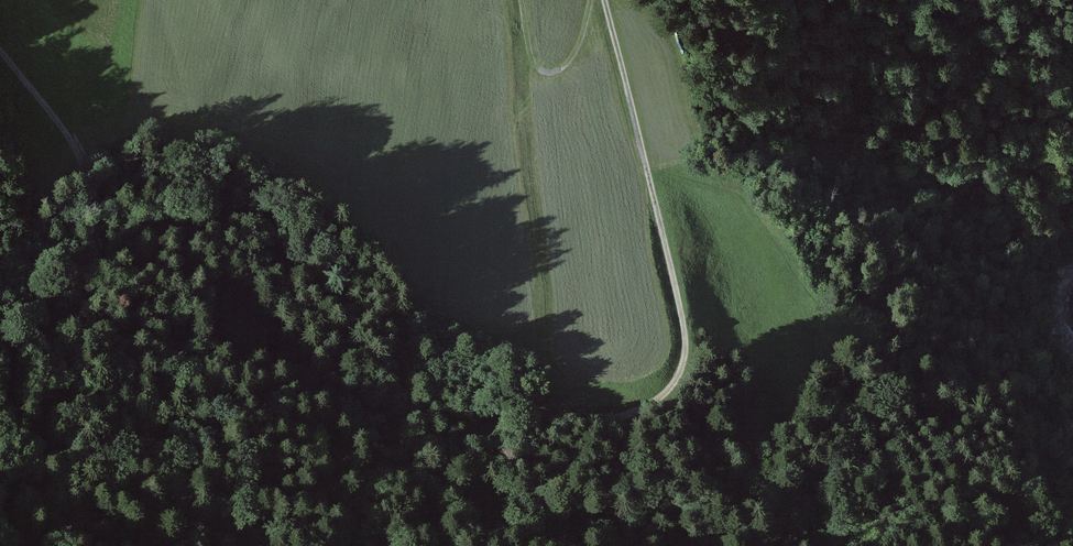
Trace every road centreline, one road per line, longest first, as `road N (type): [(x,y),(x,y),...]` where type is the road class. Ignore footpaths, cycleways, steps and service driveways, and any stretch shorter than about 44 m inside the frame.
road 1 (track): [(647,166),(684,349),(660,398),(578,426),(388,449),(365,493),(357,545)]
road 2 (track): [(0,49),(85,163),(104,241),(99,273),(60,328),(56,348),(84,410),(76,432),(23,496),(12,545)]
road 3 (track): [(522,0),(534,69),(547,79),(562,76),(594,0)]
road 4 (track): [(606,0),(647,166)]

